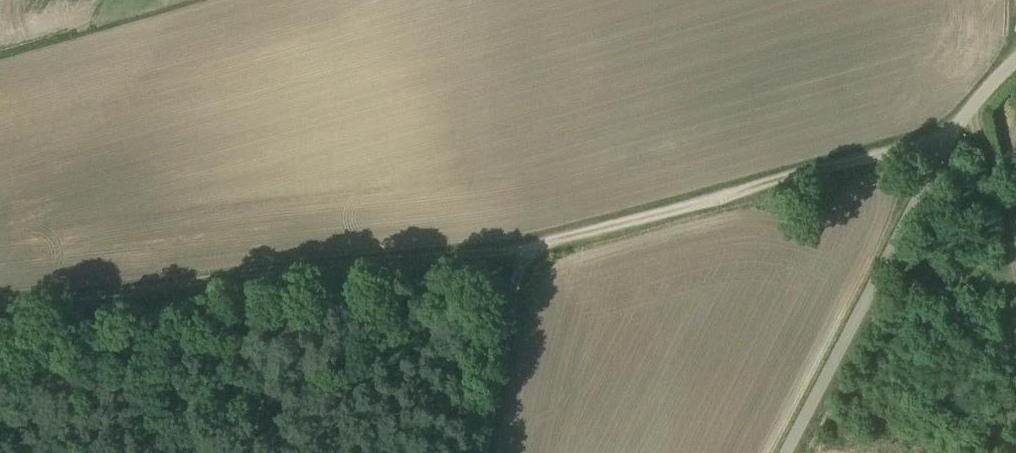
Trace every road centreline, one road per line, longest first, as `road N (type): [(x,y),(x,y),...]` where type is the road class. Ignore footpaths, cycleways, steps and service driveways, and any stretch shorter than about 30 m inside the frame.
road 1 (track): [(526,248),(0,300)]
road 2 (unclassified): [(784,452),(946,140),(1015,57)]
road 3 (track): [(946,140),(526,248)]
road 4 (track): [(526,248),(483,452)]

